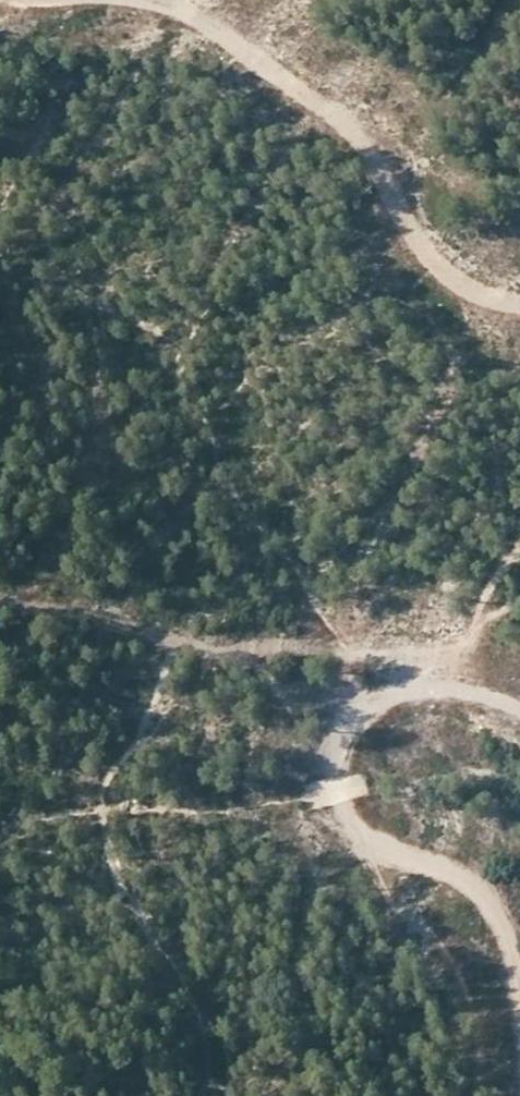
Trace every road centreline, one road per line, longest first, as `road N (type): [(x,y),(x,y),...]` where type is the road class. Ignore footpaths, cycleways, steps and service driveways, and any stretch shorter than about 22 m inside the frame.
road 1 (track): [(519,966),(492,897),(344,827),(333,783),(349,727),(392,697),(437,689),(519,714)]
road 2 (track): [(519,305),(488,299),(437,270),(373,162),(325,111),(210,28),(132,0)]

